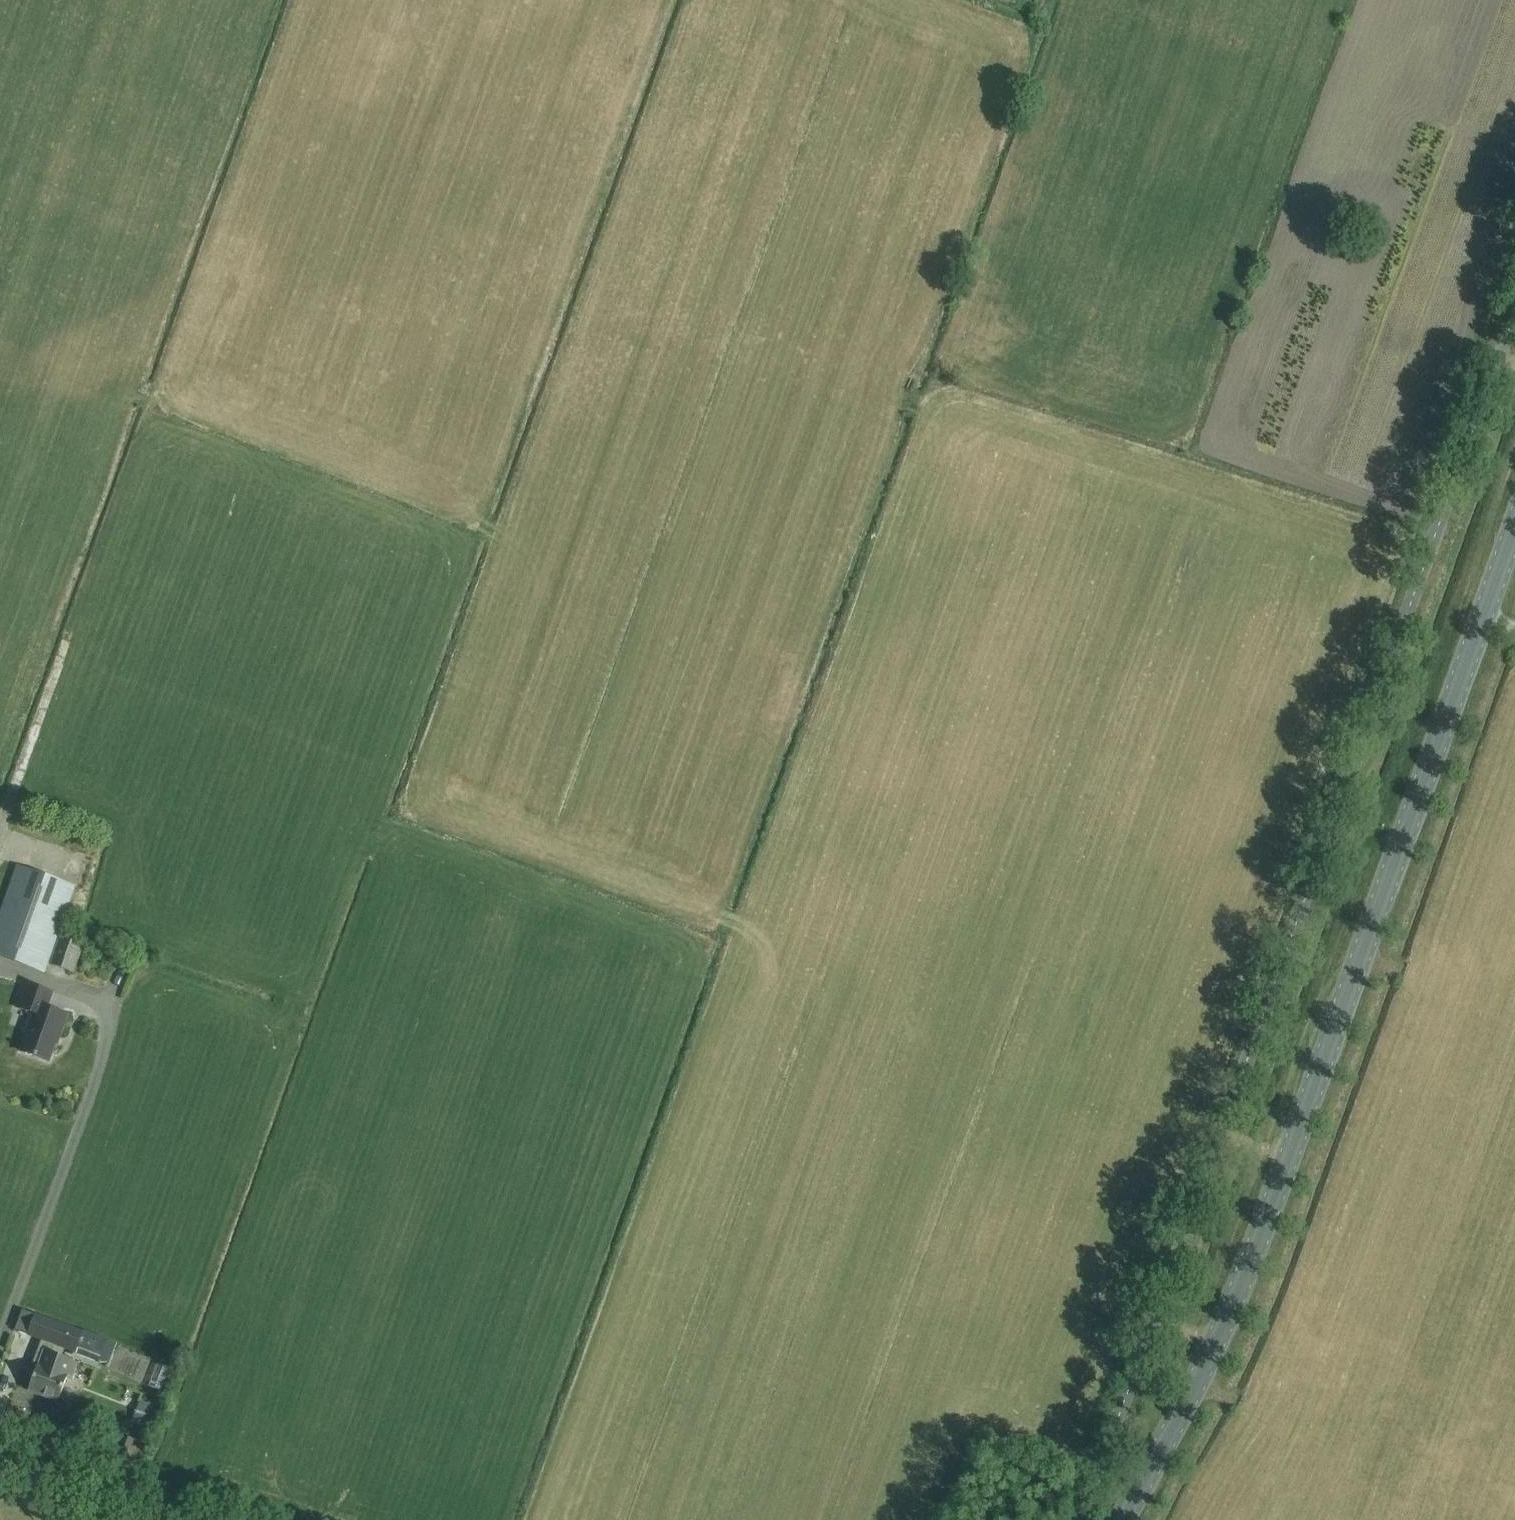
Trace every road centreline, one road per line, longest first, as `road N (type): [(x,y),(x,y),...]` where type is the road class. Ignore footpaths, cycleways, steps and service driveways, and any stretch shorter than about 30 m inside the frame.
road 1 (secondary): [(1123,1519),(1196,1390),(1514,528)]
road 2 (unclassified): [(177,1519),(0,1458)]

